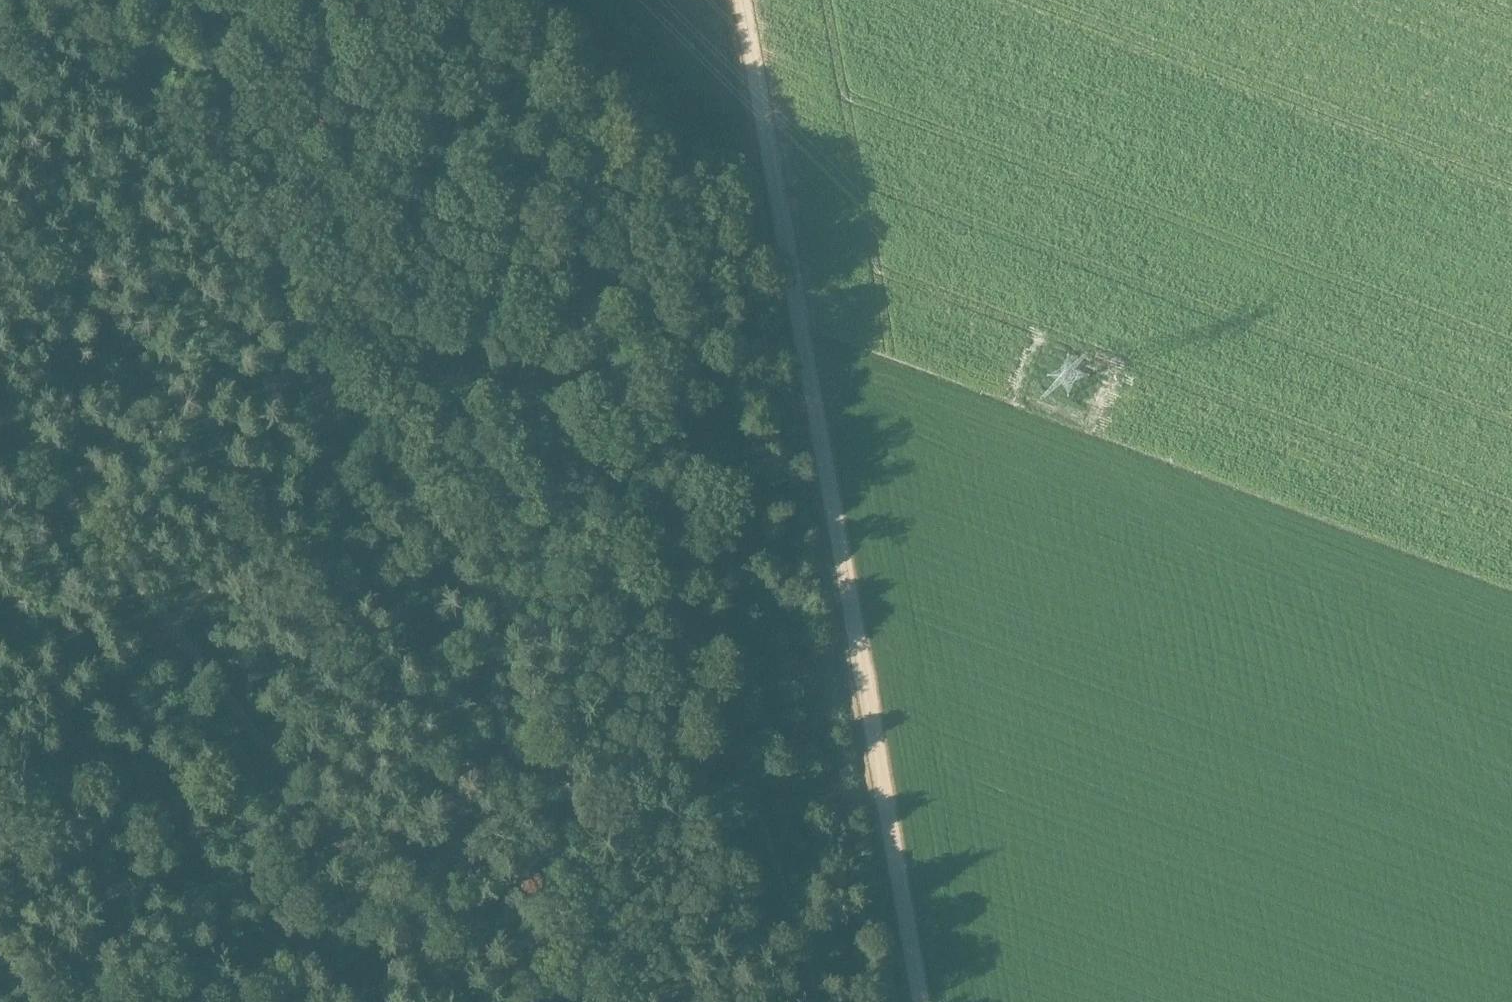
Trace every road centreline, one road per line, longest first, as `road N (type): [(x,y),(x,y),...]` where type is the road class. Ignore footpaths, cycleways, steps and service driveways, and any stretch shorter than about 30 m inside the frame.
road 1 (track): [(817,1001),(582,319),(523,0)]
road 2 (track): [(744,0),(922,1001)]
road 3 (track): [(0,409),(463,1001)]
road 4 (track): [(0,754),(243,562),(381,464),(496,366),(582,319)]

